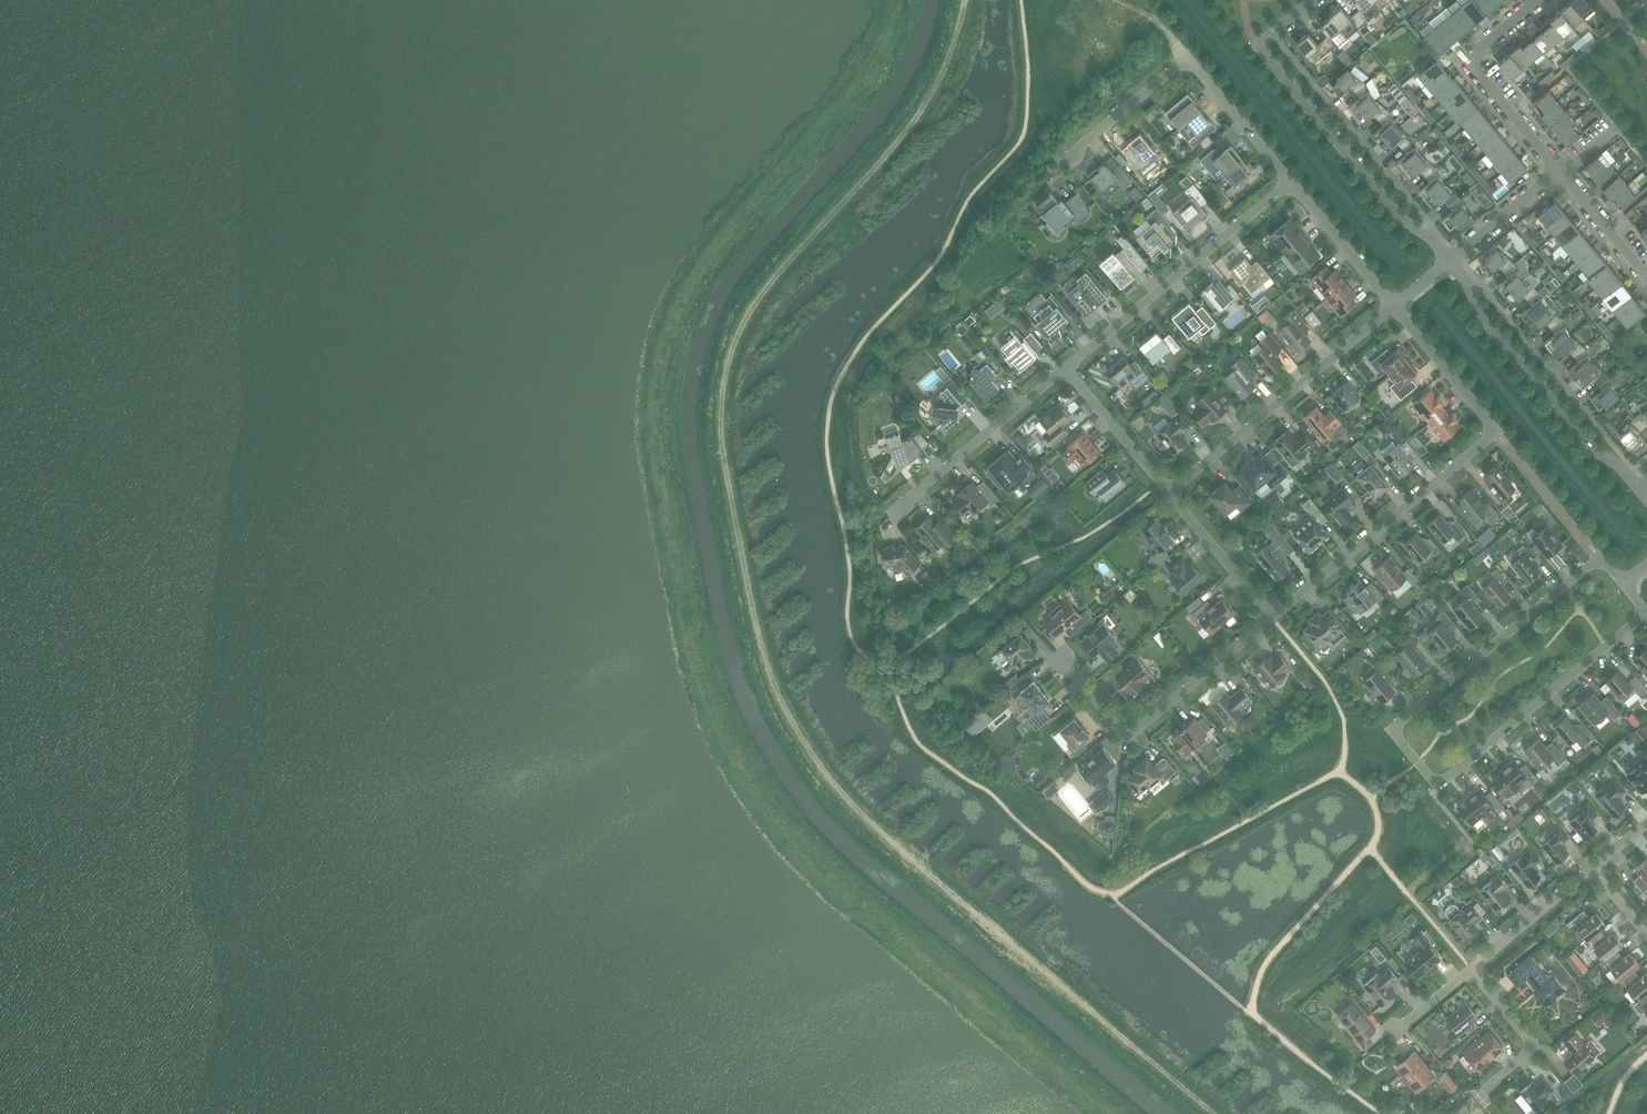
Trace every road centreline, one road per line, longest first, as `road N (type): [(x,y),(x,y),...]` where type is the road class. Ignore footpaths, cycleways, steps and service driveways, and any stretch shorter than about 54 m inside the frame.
road 1 (residential): [(1624,585),(1646,613),(1450,777),(1431,778),(1399,738),(1403,719),(1599,558)]
road 2 (residential): [(1274,611),(1496,433),(1396,300)]
road 3 (tertiary): [(1451,254),(1404,216),(1259,47),(1316,0)]
road 4 (residential): [(1293,175),(1192,50),(1075,149)]
road 5 (tertiary): [(1640,489),(1593,450),(1476,303),(1451,254)]
road 6 (residential): [(1174,489),(1396,300)]
road 7 (residential): [(1071,361),(1293,175)]
road 8 (residential): [(1065,655),(1126,730),(1135,730),(1274,611)]
road 9 (residential): [(893,512),(1071,361)]
road 10 (residential): [(1556,171),(1472,57),(1534,0)]
road 11 (residential): [(1174,489),(1071,361)]
road 12 (residential): [(1471,970),(1594,863)]
road 13 (residential): [(1396,300),(1293,175)]
road 14 (residential): [(1274,611),(1174,489)]
road 15 (residential): [(1492,1081),(1531,1043),(1471,970)]
road 16 (residential): [(1646,277),(1556,171)]
road 17 (residential): [(1451,254),(1556,171)]

